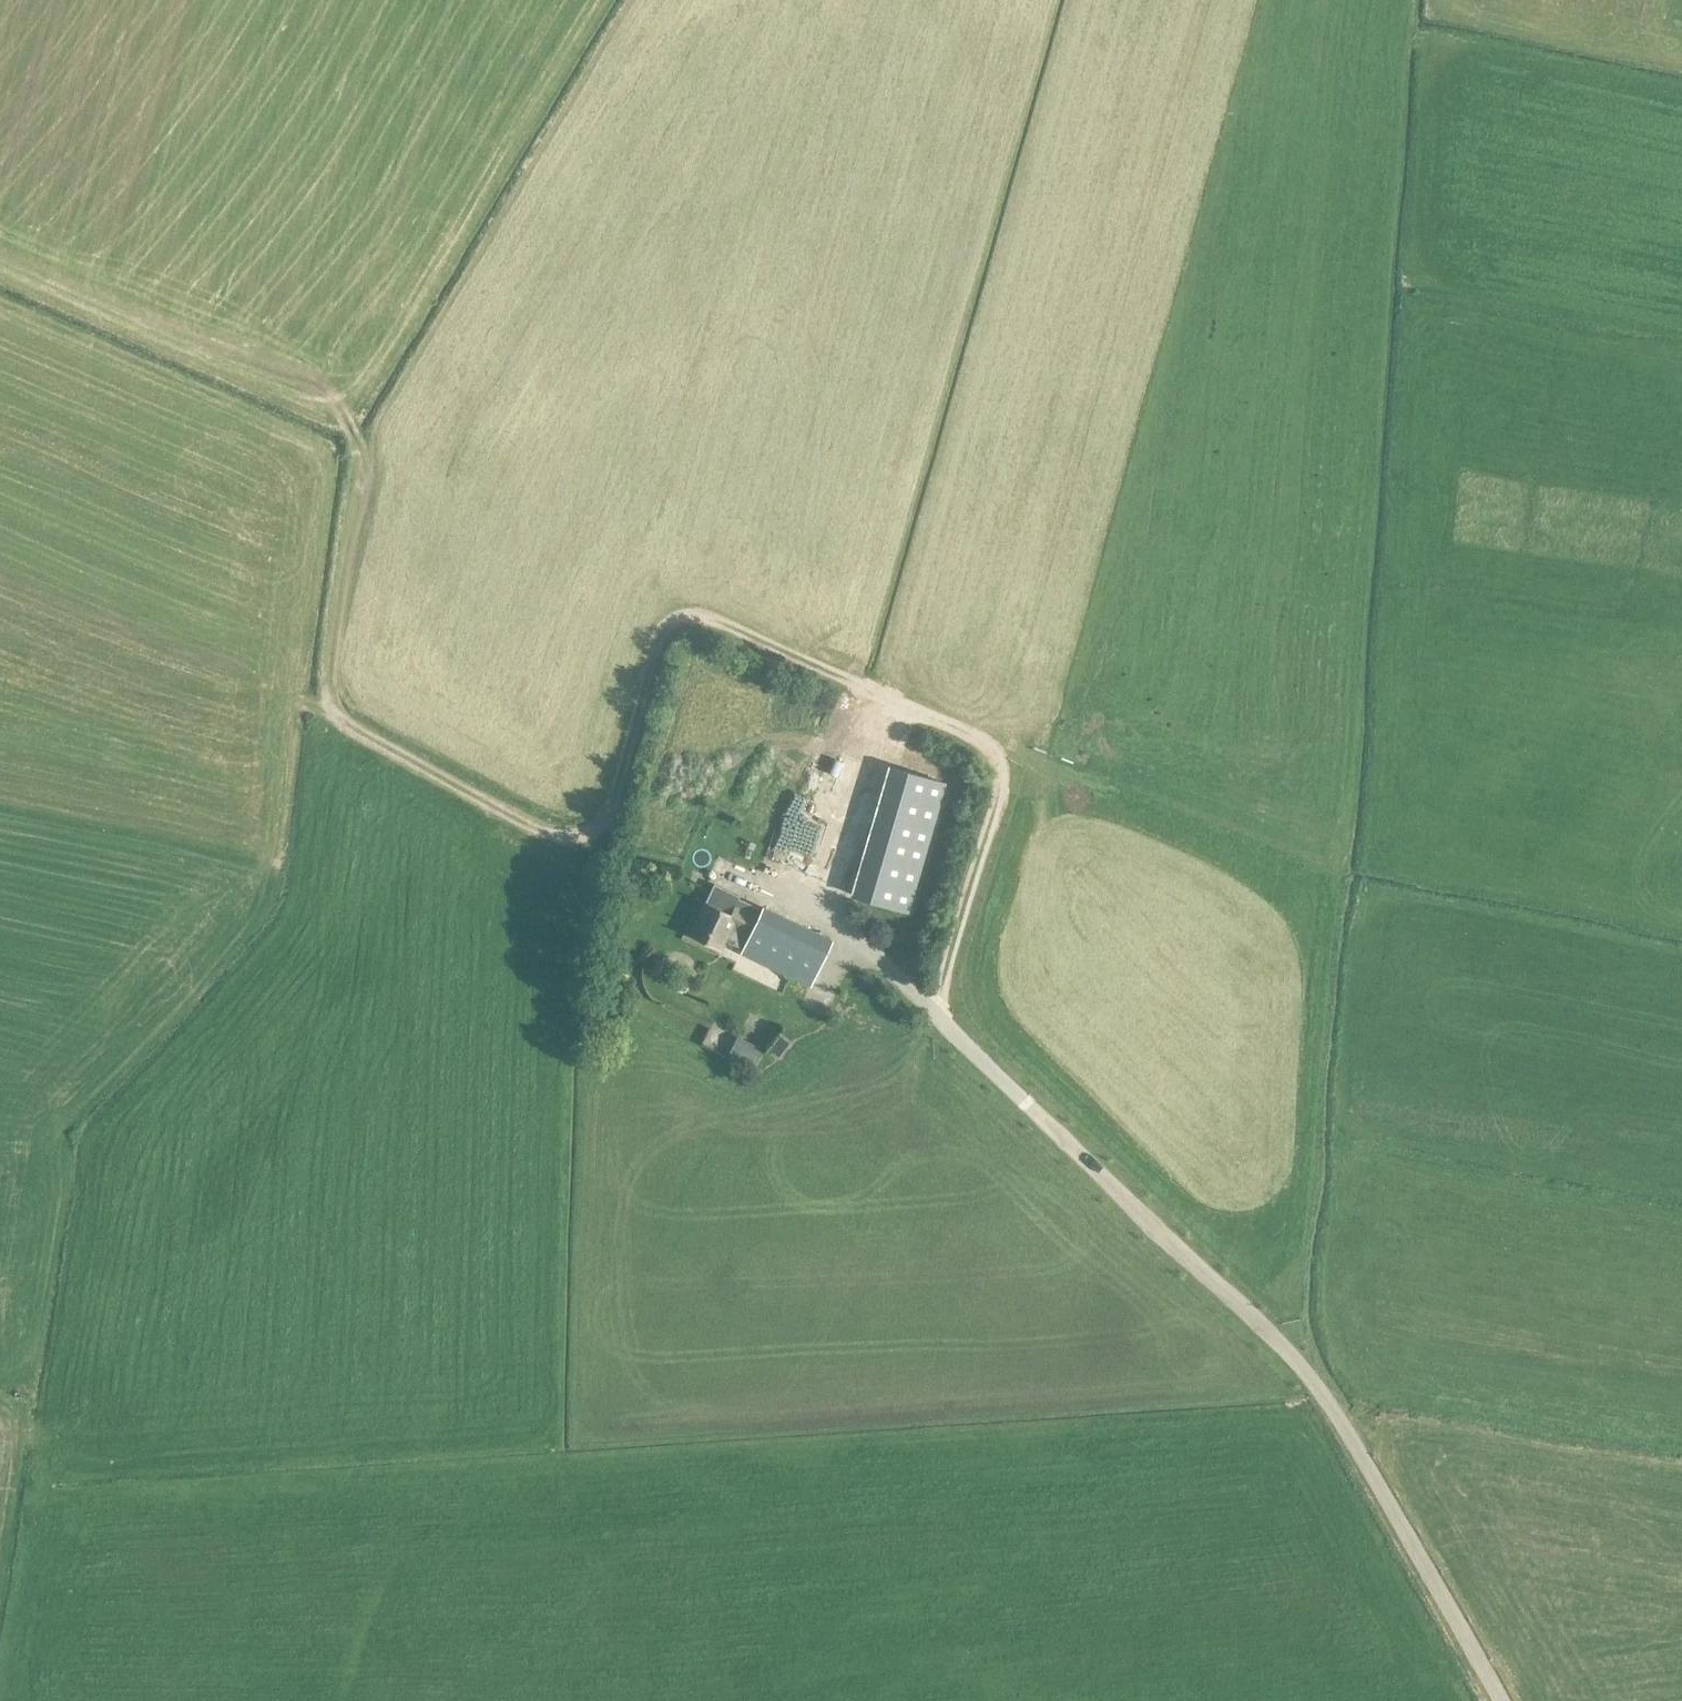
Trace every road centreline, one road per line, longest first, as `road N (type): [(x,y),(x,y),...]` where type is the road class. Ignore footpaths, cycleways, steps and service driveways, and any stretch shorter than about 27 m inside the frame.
road 1 (track): [(345,417),(355,457),(331,701),(355,730),(538,829),(583,837),(606,820),(661,632),(688,618),(705,618),(983,740),(997,762),(994,805),(940,992),(928,1007)]
road 2 (unclassified): [(767,880),(835,916),(1300,1363),(1500,1700)]

